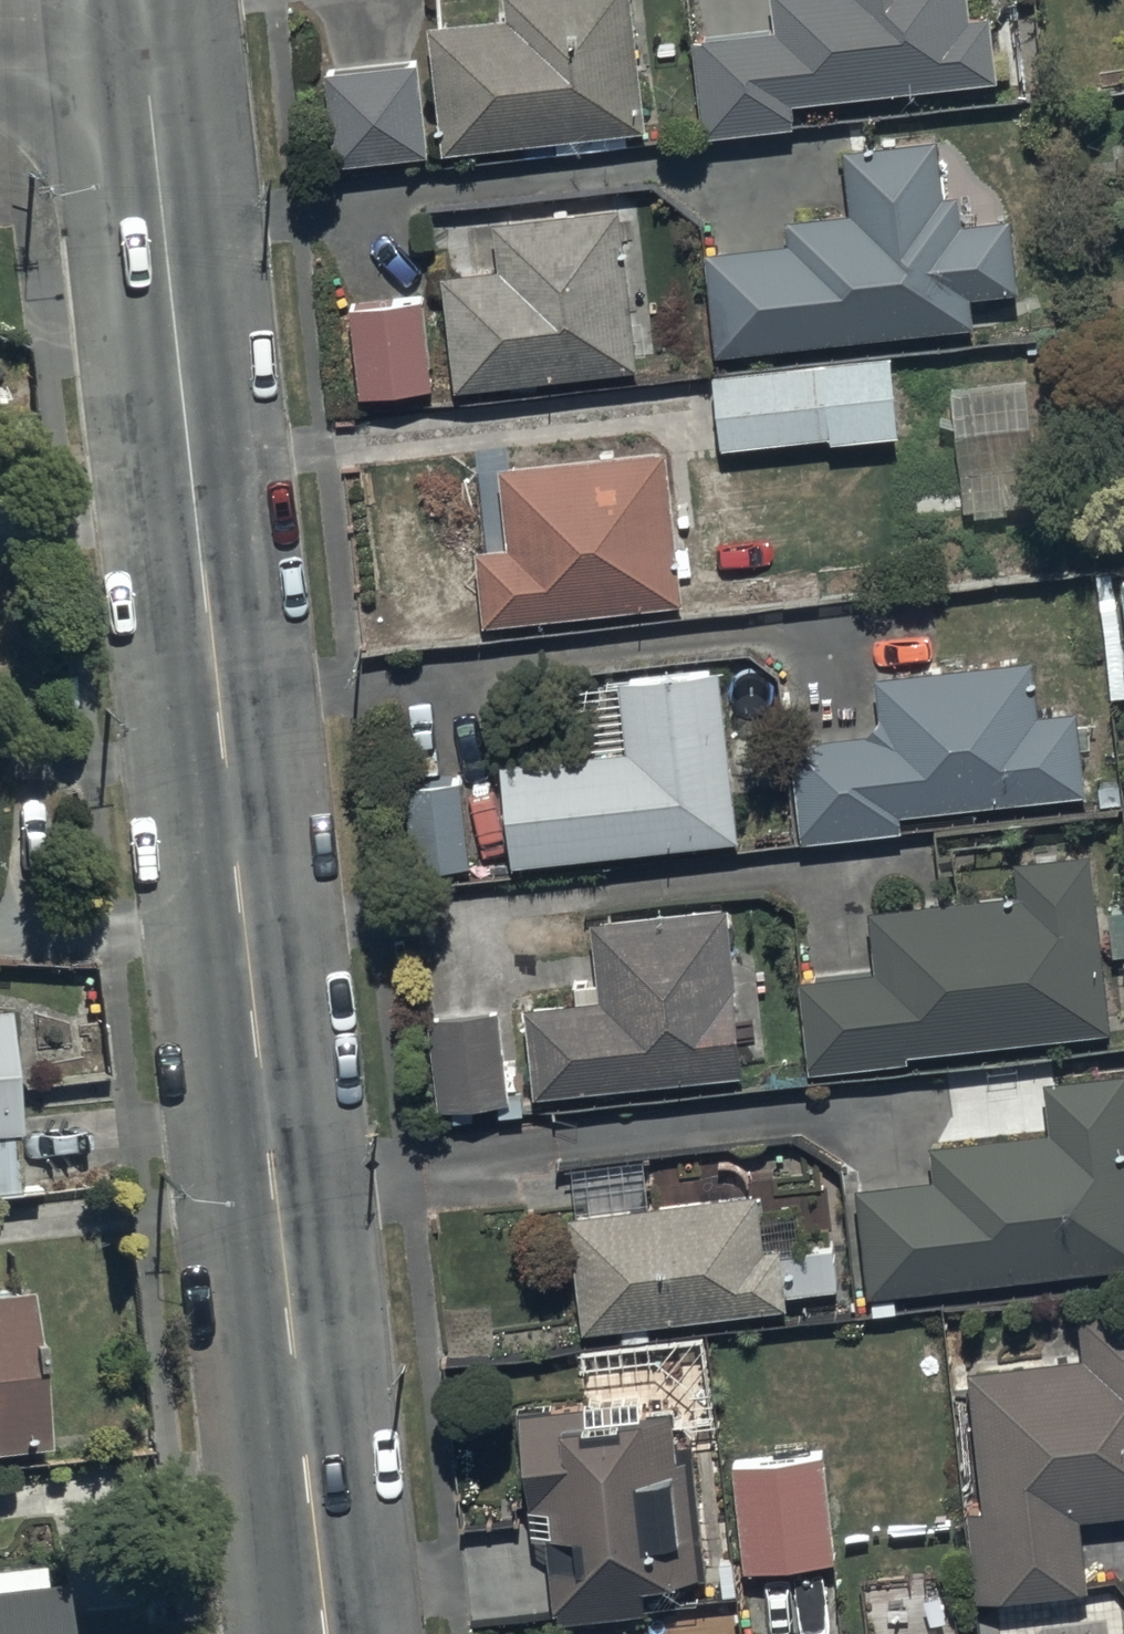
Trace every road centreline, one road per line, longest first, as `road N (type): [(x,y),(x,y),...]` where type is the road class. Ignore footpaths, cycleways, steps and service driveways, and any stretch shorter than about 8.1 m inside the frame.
road 1 (tertiary): [(153,57),(302,1633)]
road 2 (residential): [(0,47),(153,57)]

